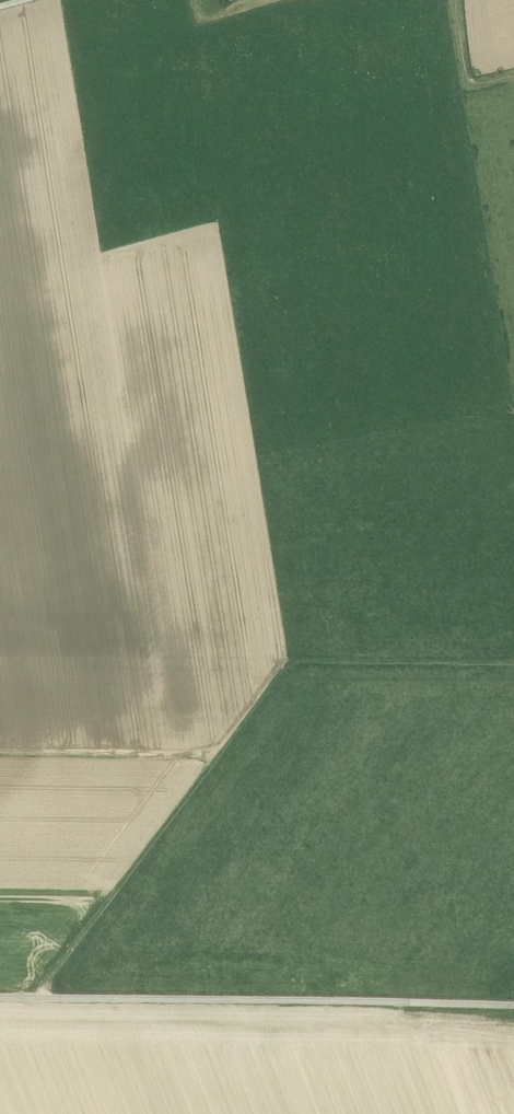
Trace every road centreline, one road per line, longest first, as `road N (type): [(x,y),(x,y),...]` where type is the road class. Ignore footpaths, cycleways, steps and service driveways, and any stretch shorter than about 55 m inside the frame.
road 1 (track): [(0,997),(513,1004)]
road 2 (track): [(513,665),(294,662)]

